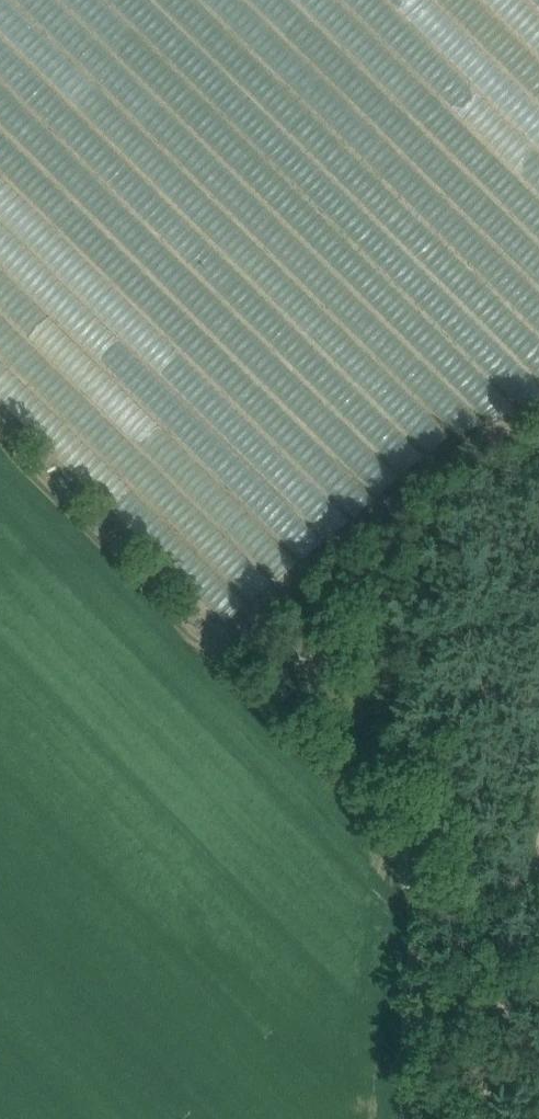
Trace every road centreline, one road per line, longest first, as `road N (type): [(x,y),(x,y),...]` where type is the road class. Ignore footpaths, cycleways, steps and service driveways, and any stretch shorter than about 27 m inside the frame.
road 1 (track): [(481,1118),(538,871)]

